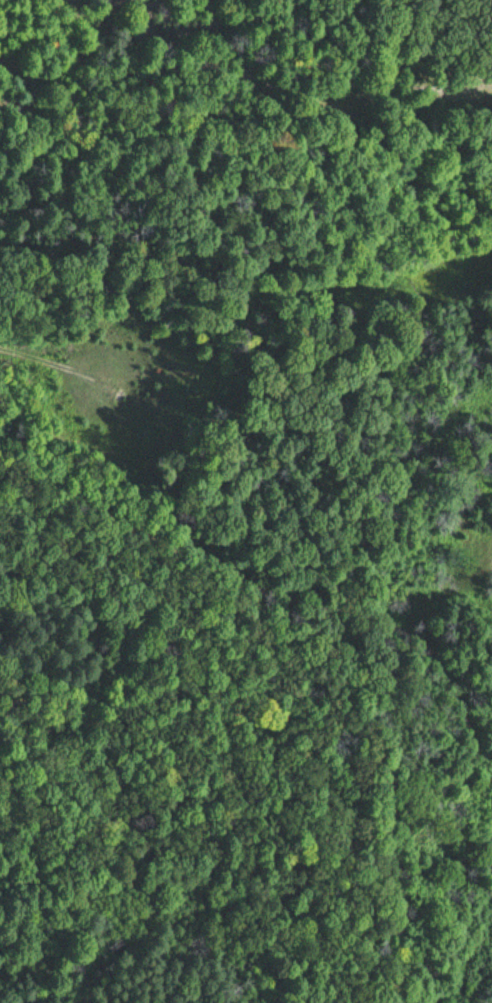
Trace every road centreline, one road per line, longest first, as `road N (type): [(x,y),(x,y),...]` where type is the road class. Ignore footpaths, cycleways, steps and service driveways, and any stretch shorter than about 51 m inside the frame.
road 1 (track): [(336,1002),(321,613),(271,578),(66,495),(38,468),(0,403)]
road 2 (track): [(0,139),(491,146)]

